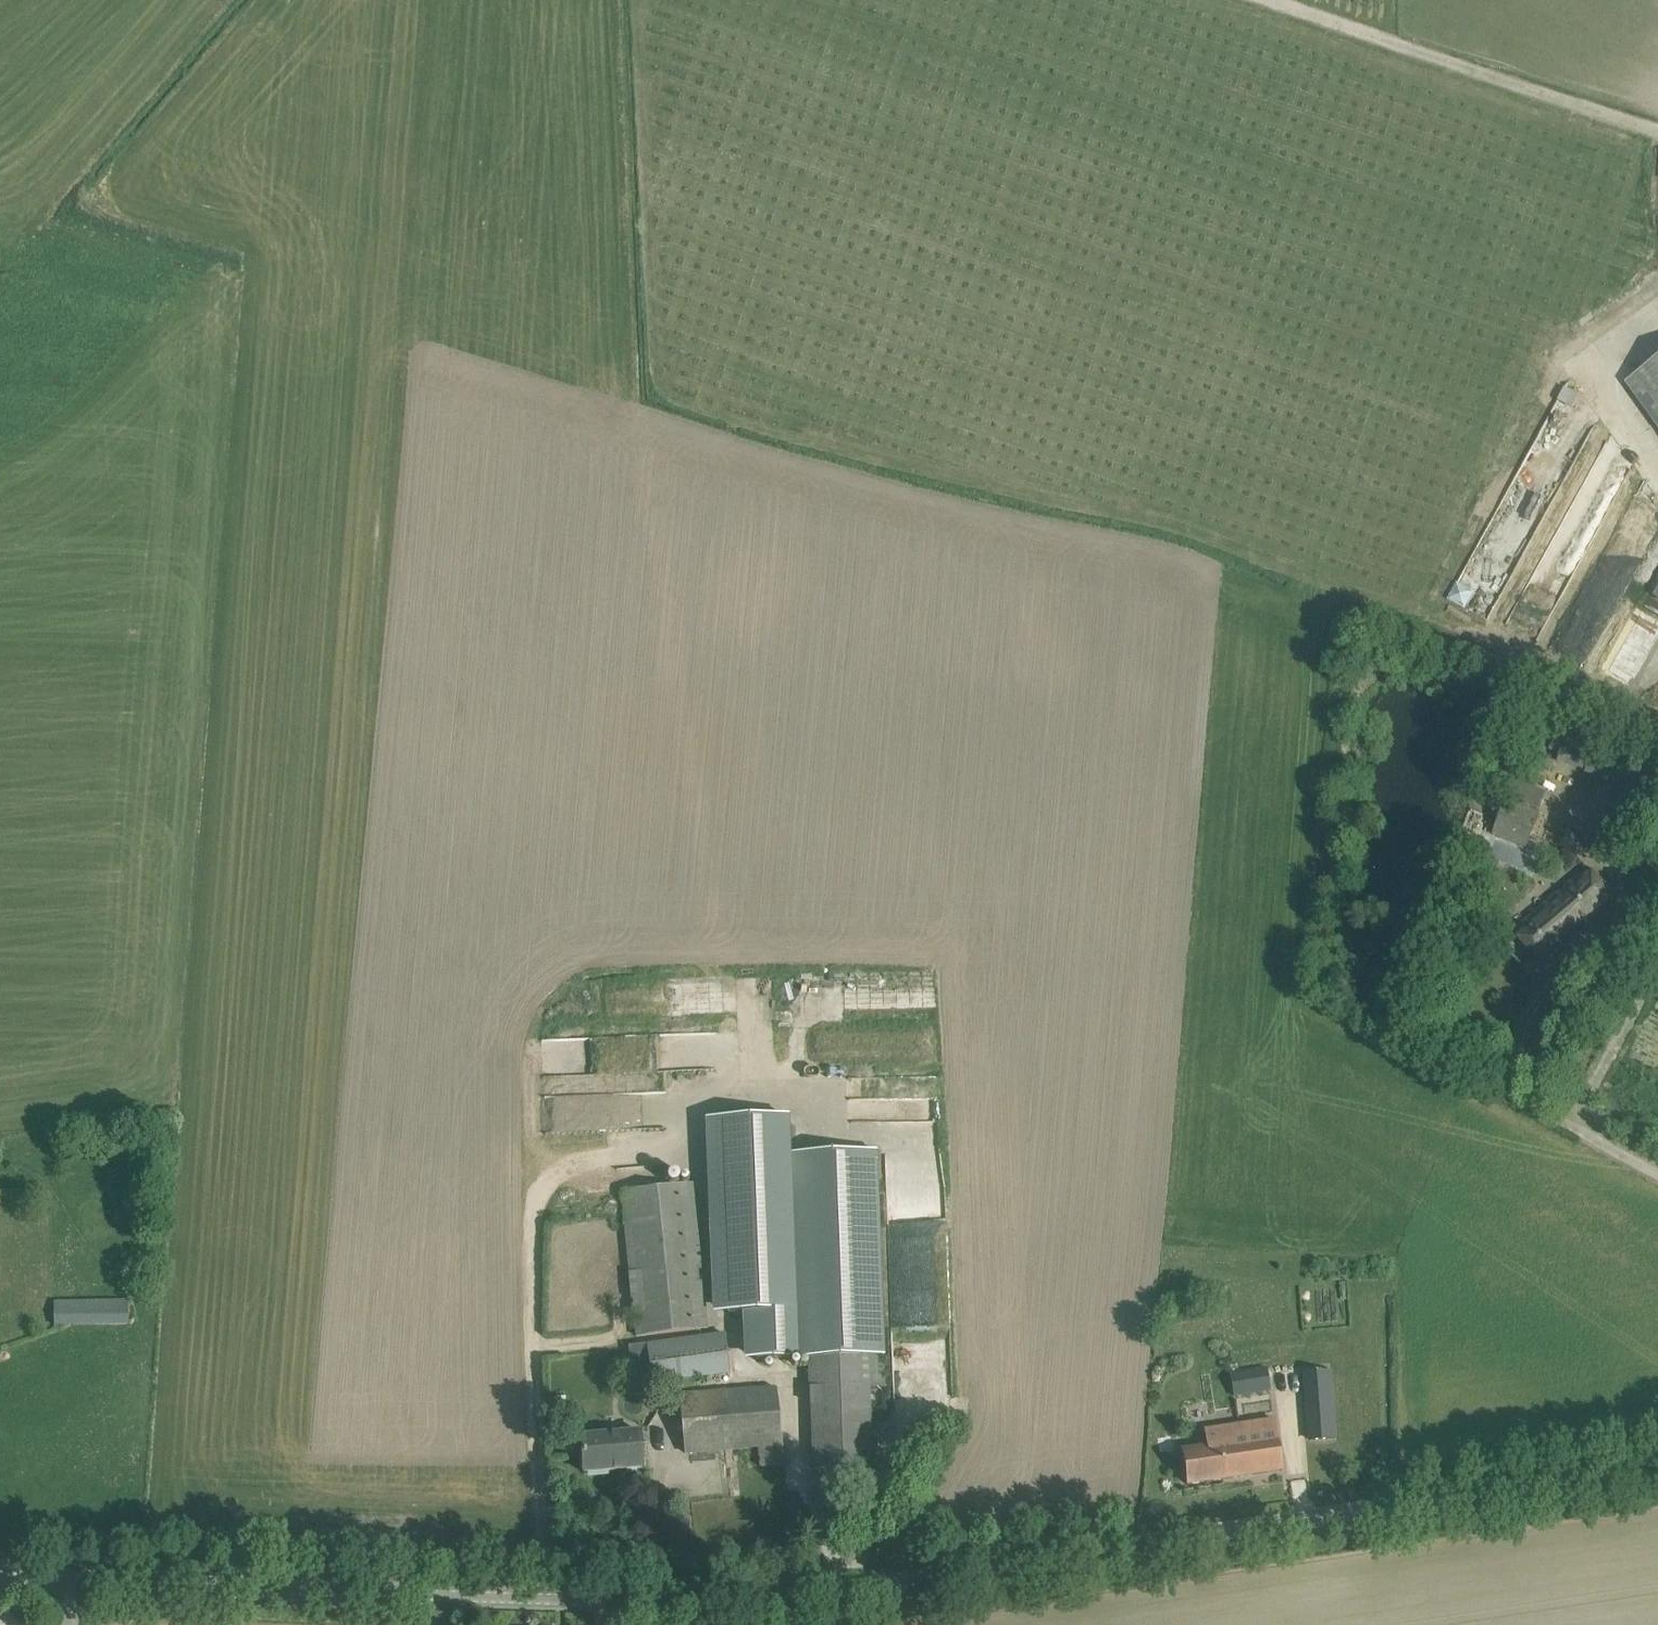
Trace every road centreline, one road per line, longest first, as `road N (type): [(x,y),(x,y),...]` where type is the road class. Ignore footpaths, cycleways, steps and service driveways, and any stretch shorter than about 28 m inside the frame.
road 1 (tertiary): [(1657,1459),(916,1565),(799,1590),(691,1596),(0,1568)]
road 2 (track): [(1657,135),(1248,0)]

